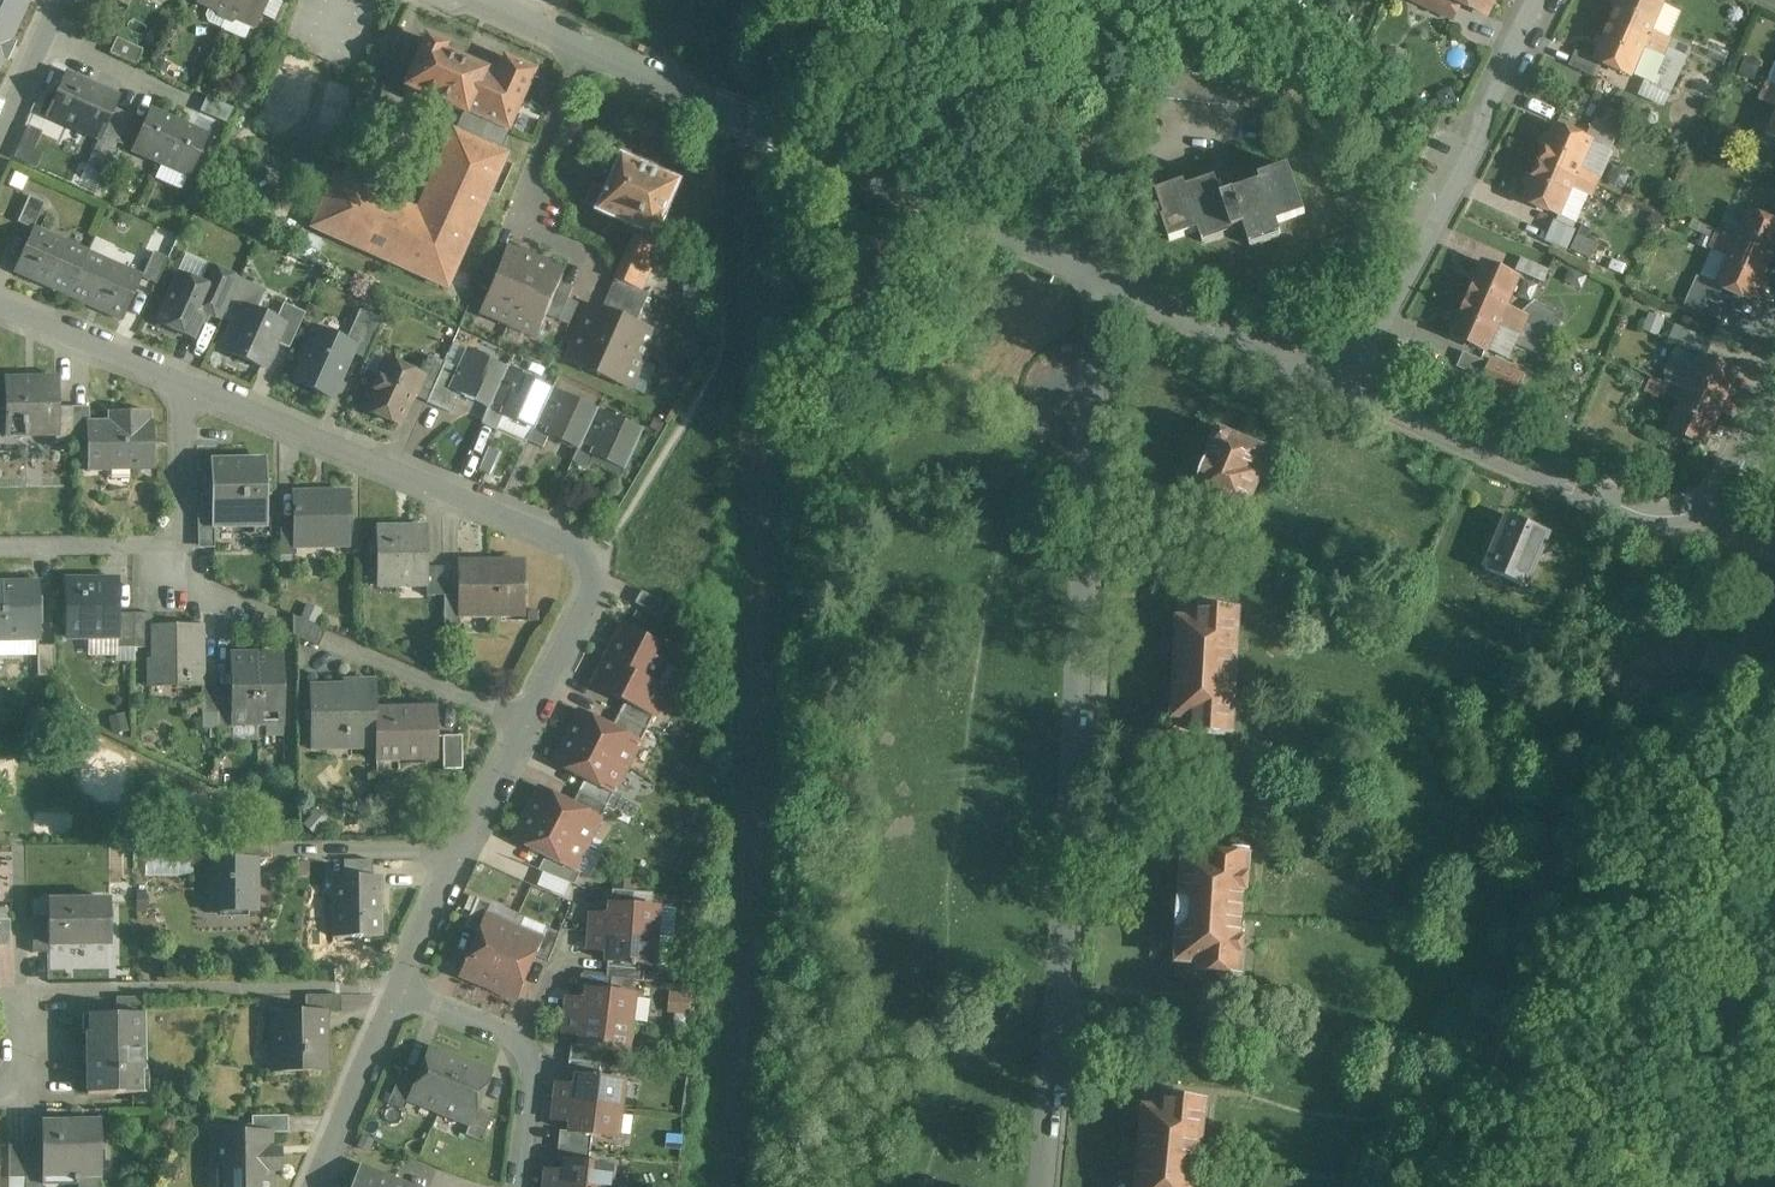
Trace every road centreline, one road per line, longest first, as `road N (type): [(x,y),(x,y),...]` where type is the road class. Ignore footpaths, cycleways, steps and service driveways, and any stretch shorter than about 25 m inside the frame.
road 1 (residential): [(1103,275),(1045,1186)]
road 2 (residential): [(401,977),(584,613),(594,574),(587,552),(550,524),(184,374)]
road 3 (residential): [(494,0),(715,111),(1103,275)]
road 4 (residential): [(1346,383),(1655,515),(1698,515),(1739,495),(1774,416)]
road 5 (track): [(715,111),(724,351),(607,555),(587,552)]
road 6 (residential): [(184,374),(188,532),(168,546),(0,548)]
road 7 (residential): [(1346,383),(1485,119)]
road 8 (residential): [(401,977),(521,1035),(536,1074),(521,1186)]
road 9 (residential): [(1774,995),(1735,1007),(1676,1044),(1625,1103),(1577,1186)]
road 10 (residential): [(1103,275),(1346,383)]
road 11 (residential): [(315,1186),(401,977)]
road 12 (residential): [(184,374),(0,301)]
road 13 (residential): [(67,0),(0,140)]
road 14 (residential): [(1485,119),(1544,0)]

